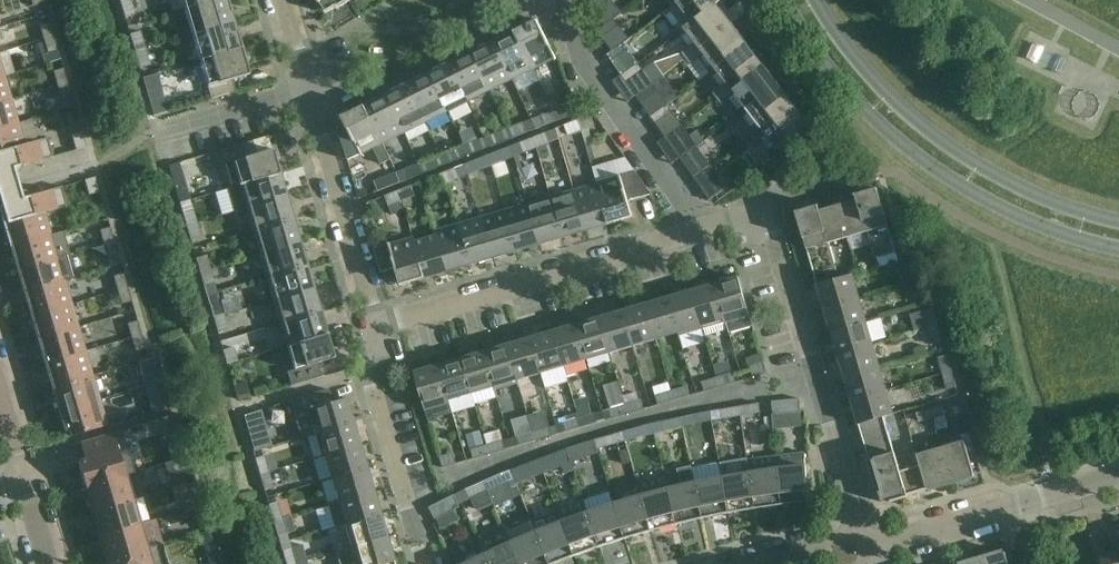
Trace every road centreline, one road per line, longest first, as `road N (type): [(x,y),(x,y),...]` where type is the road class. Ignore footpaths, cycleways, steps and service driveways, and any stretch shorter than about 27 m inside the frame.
road 1 (tertiary): [(786,0),(841,80),(891,134),(962,187),(1051,232),(1118,250)]
road 2 (residential): [(707,231),(766,214),(864,528)]
road 3 (tertiary): [(1118,222),(1067,209),(975,164),(907,116),(815,0)]
road 4 (residential): [(380,325),(707,231)]
road 5 (residential): [(380,325),(282,0)]
road 6 (residential): [(707,231),(592,69),(565,0)]
road 7 (residential): [(871,551),(1118,479)]
road 8 (residential): [(424,563),(367,369),(380,325)]
road 9 (residential): [(864,528),(744,563)]

